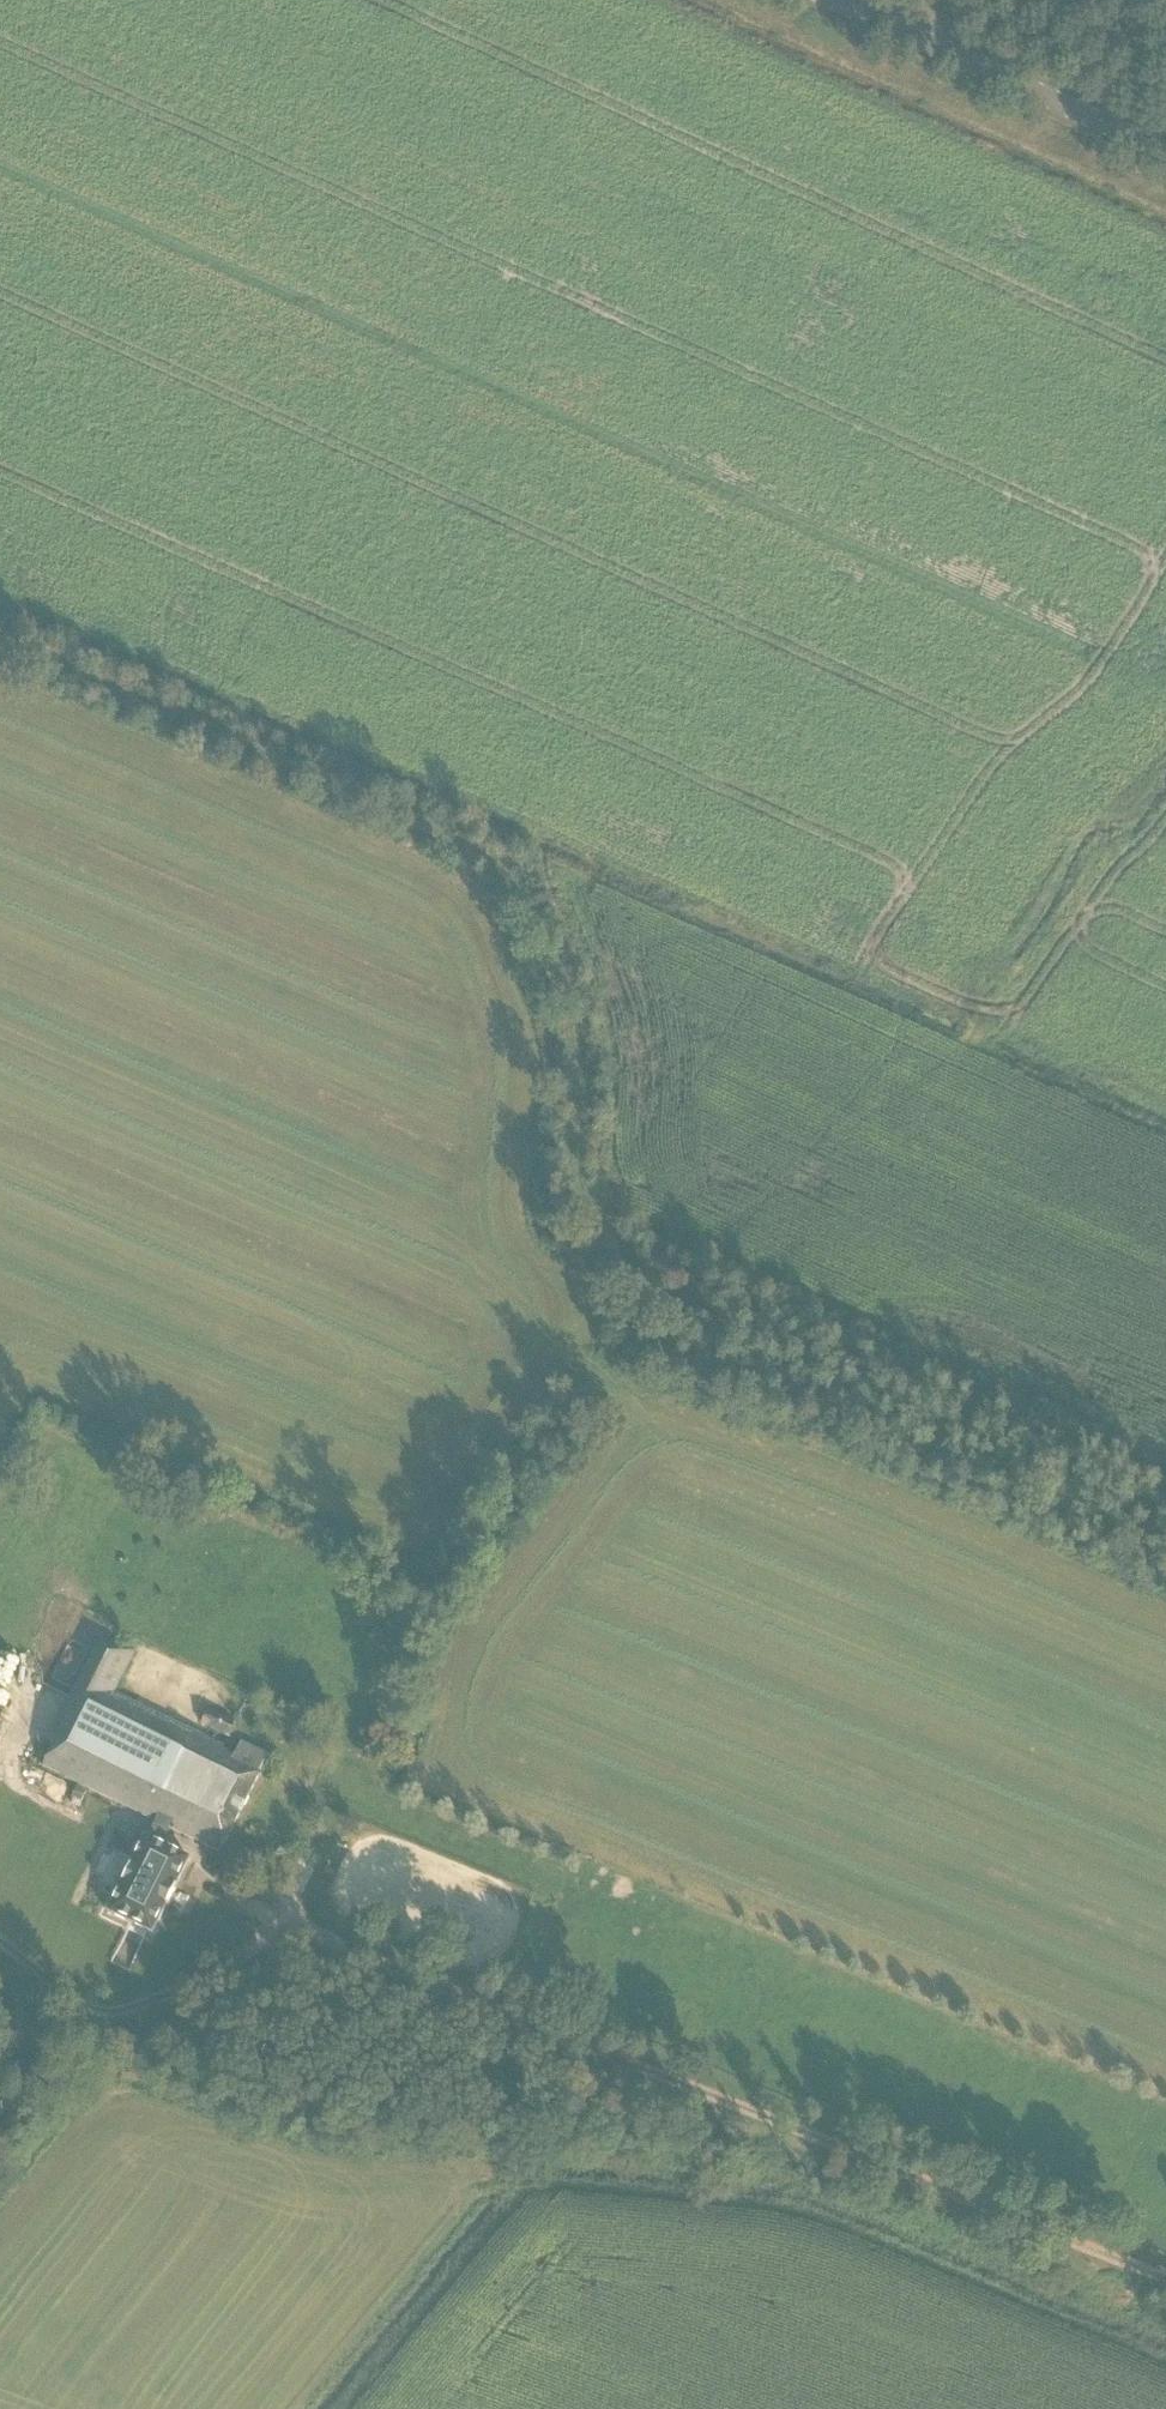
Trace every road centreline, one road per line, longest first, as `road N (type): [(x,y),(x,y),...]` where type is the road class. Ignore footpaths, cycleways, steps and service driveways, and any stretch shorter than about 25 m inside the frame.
road 1 (track): [(1165,2276),(283,1914),(185,1994),(123,2009),(81,2004),(59,1977),(73,1891),(63,1830),(1,1769)]
road 2 (tertiary): [(1165,149),(835,0)]

